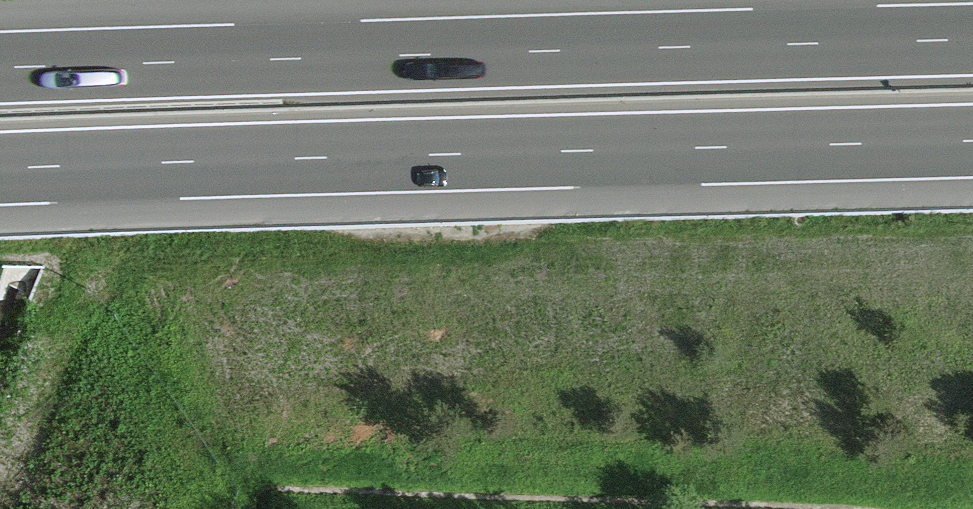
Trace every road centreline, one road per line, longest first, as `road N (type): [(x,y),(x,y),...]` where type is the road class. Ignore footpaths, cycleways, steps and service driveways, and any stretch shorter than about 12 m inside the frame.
road 1 (motorway): [(972,36),(0,65)]
road 2 (motorway): [(0,173),(972,144)]

